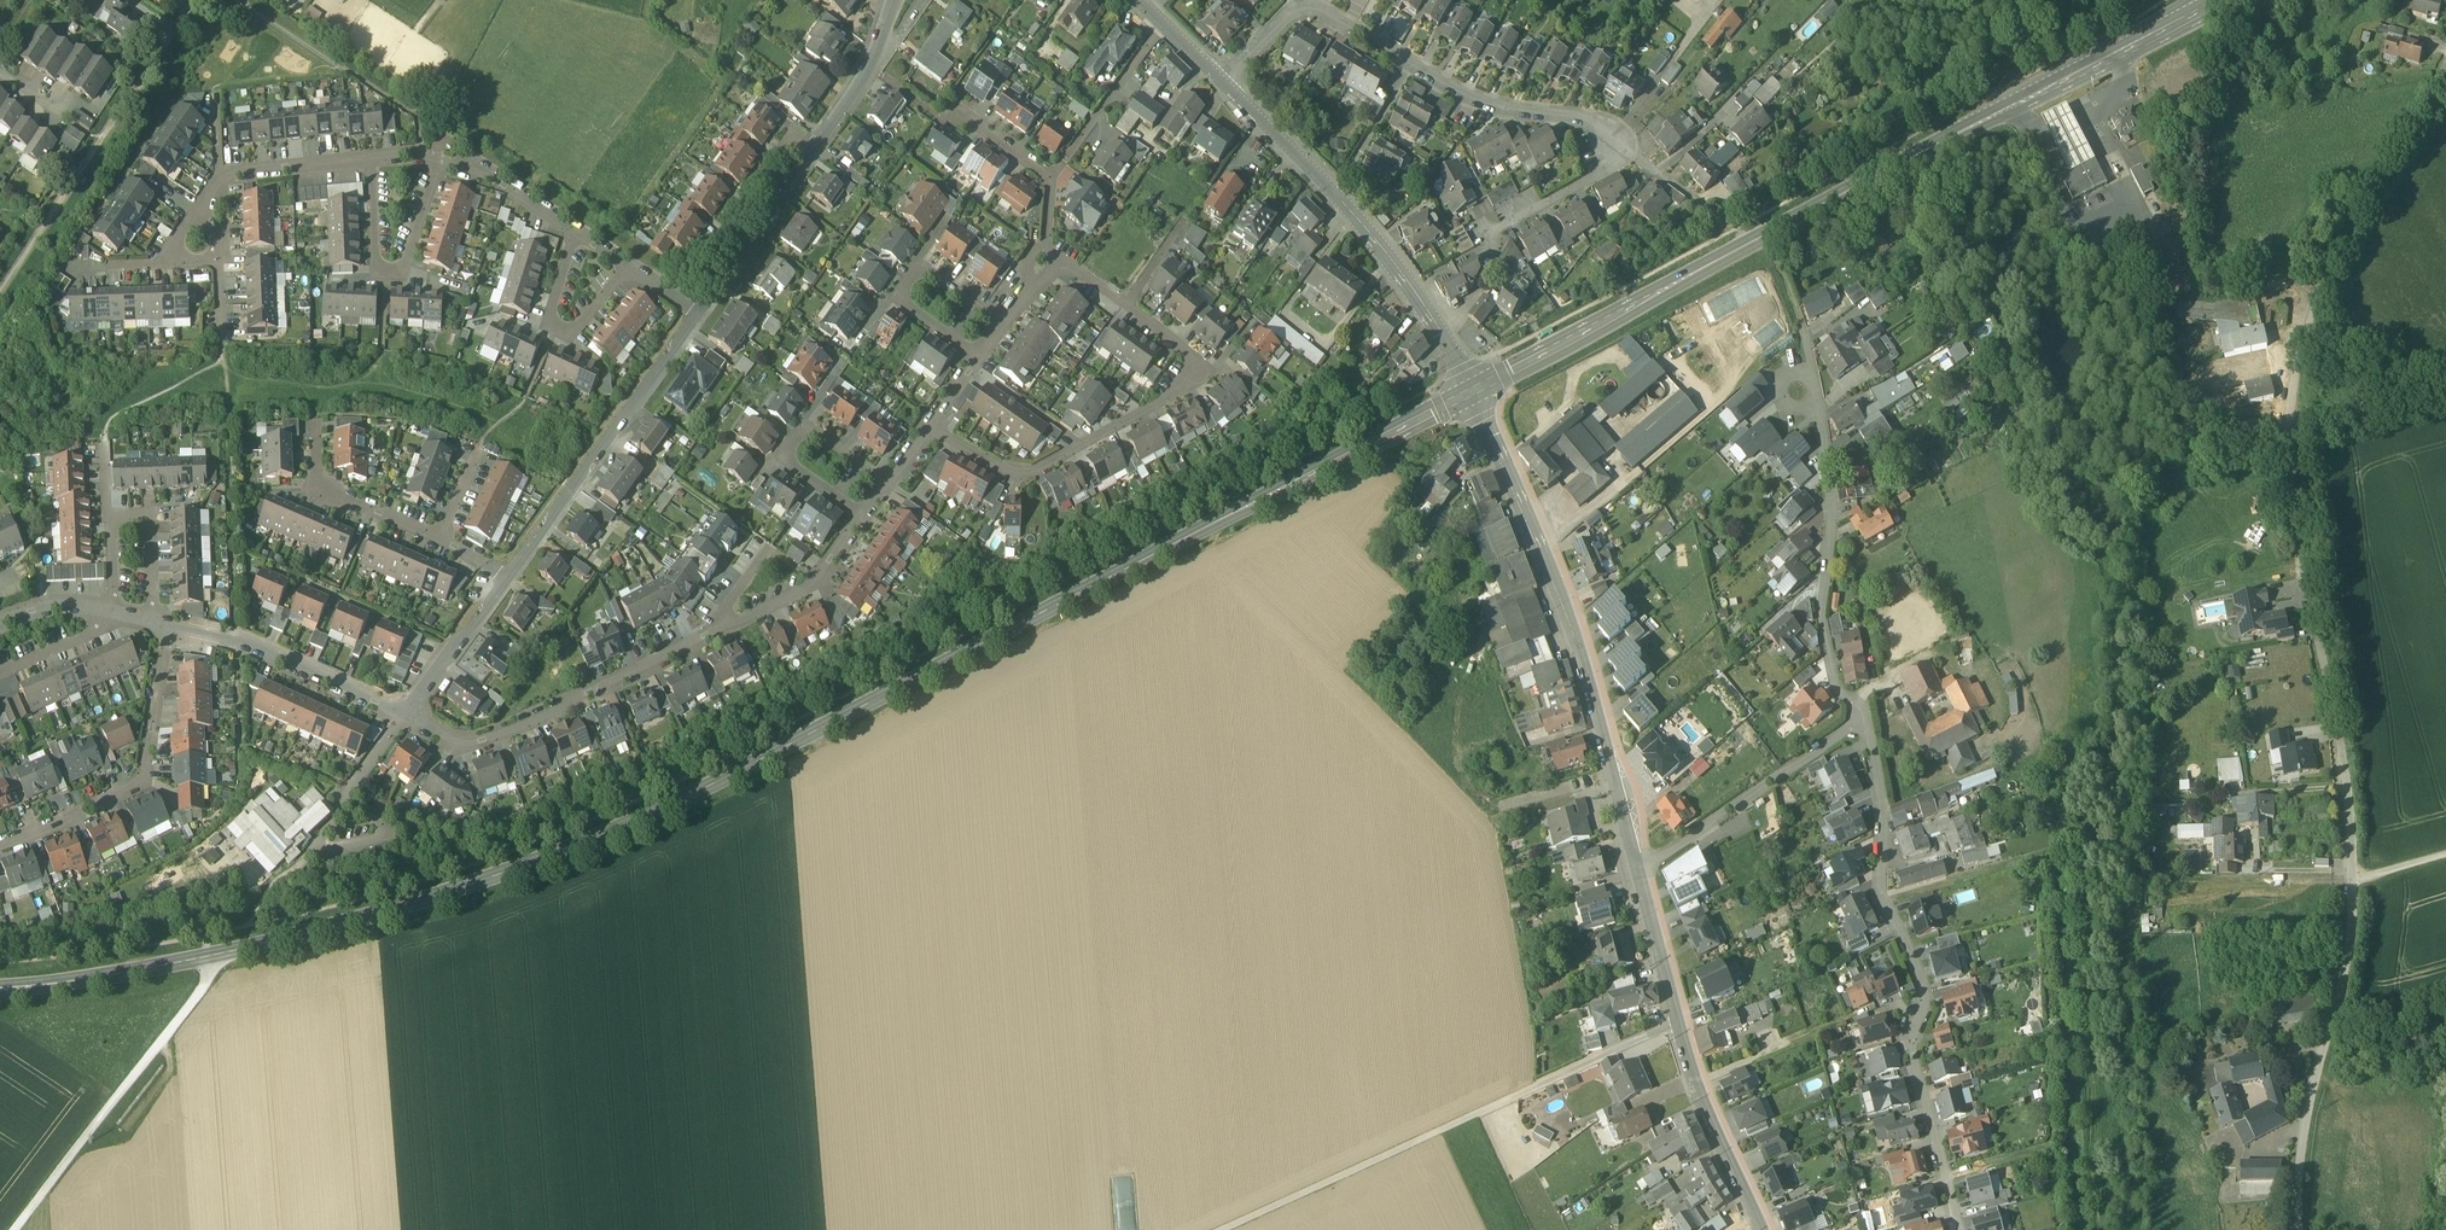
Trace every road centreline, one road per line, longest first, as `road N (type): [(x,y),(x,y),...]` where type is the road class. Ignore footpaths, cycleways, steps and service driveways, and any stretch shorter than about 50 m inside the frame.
road 1 (secondary): [(1474,391),(567,854),(351,924),(126,973),(0,989)]
road 2 (residential): [(2445,70),(2322,272),(2289,394),(2298,550),(2336,727),(2351,877),(2347,945),(2295,1182),(2301,1229)]
road 3 (secondary): [(2216,0),(1474,391)]
road 4 (residential): [(1955,1229),(1907,1044),(1925,993),(1878,894),(1882,807),(1861,721)]
road 5 (tertiary): [(1641,876),(1586,662),(1474,391)]
road 6 (track): [(1679,1022),(1219,1229)]
road 7 (residential): [(929,427),(1005,470),(1032,471),(1188,385),(1196,367),(1182,346),(1126,307)]
road 8 (tertiary): [(1474,391),(1390,256),(1224,81)]
road 9 (tertiary): [(1763,1229),(1709,1113),(1641,876)]
road 10 (residential): [(1861,721),(1835,684),(1824,611),(1835,519),(1815,380)]
road 11 (track): [(208,957),(203,985),(14,1229)]
road 12 (residential): [(405,715),(460,748),(703,641)]
road 13 (residential): [(701,317),(509,577)]
road 14 (residential): [(0,846),(143,781),(168,627)]
road 15 (residential): [(1861,721),(1641,876)]
road 16 (residential): [(405,715),(238,641),(168,627)]
road 17 (residential): [(1001,324),(915,266),(894,298),(977,360)]
road 18 (residential): [(370,161),(377,266),(388,271),(406,268),(440,165)]
road 19 (residential): [(1631,154),(1586,120),(1507,110),(1414,66)]
road 20 (residential): [(1414,66),(1306,8),(1283,18),(1224,81)]
road 21 (residential): [(864,518),(785,460),(808,429),(887,485)]
road 22 (residential): [(818,152),(792,134),(685,287)]
road 23 (residential): [(581,234),(545,322),(572,336),(628,265)]
road 24 (residential): [(703,641),(817,581),(864,518)]
road 25 (residential): [(443,541),(317,490),(315,421)]
road 26 (residential): [(818,152),(701,317)]
road 27 (residential): [(370,161),(223,178),(200,213)]
road 28 (residential): [(1045,250),(1051,175),(958,111)]
road 29 (residential): [(509,577),(405,715)]
road 30 (residential): [(892,0),(872,69),(818,152)]
road 31 (residential): [(1631,154),(1491,232)]
road 32 (residential): [(405,715),(314,845)]
road 33 (residential): [(581,234),(511,189),(440,165)]
road 34 (residential): [(108,517),(152,513),(157,625)]
road 35 (track): [(2305,338),(2445,384)]

